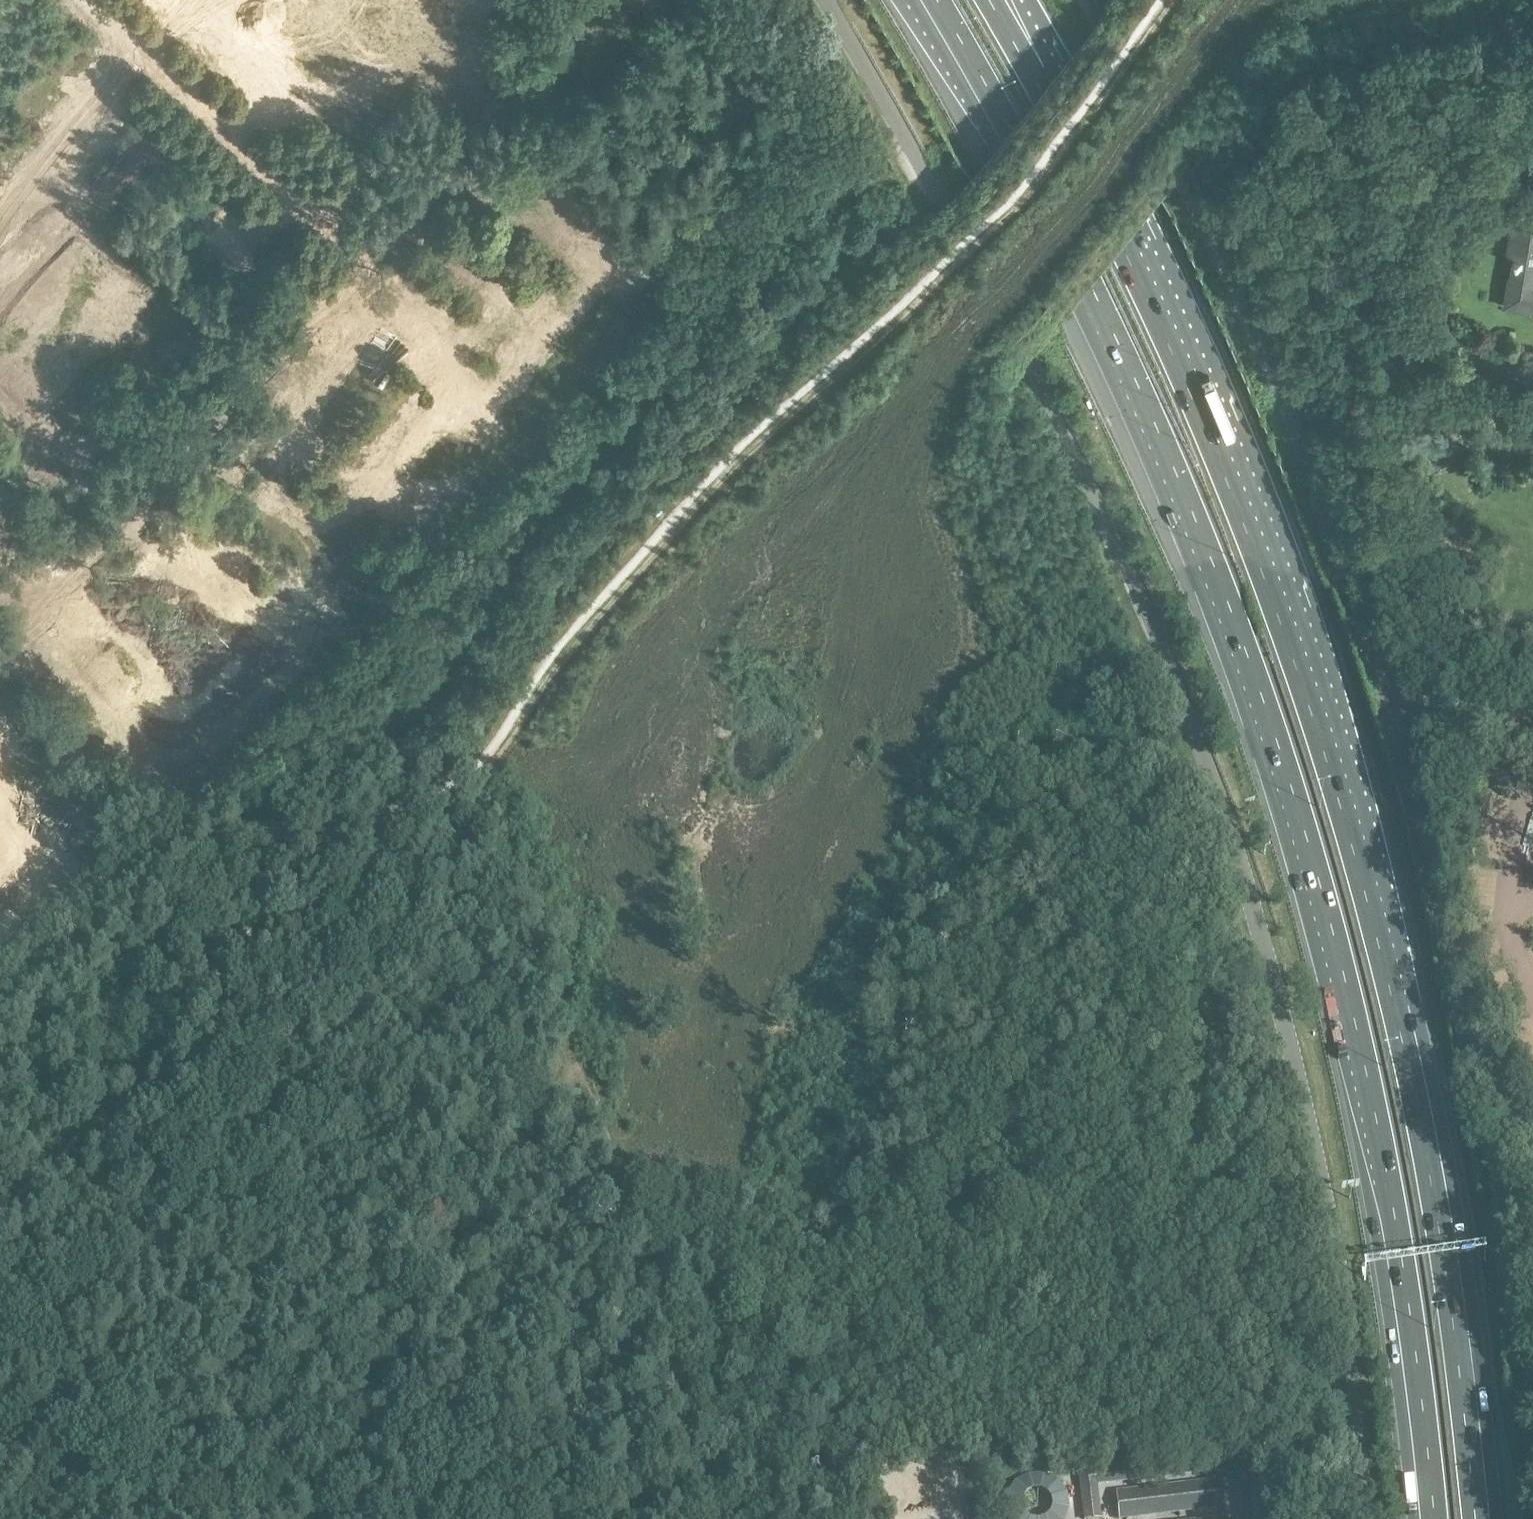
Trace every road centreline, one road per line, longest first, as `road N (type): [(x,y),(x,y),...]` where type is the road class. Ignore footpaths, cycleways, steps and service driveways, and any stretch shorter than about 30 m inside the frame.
road 1 (unclassified): [(1373,1518),(1333,1211),(1253,888),(1143,596),(944,204),(829,0)]
road 2 (motorway): [(927,0),(1127,372),(1209,560),(1274,751),(1332,945),(1384,1194),(1429,1518)]
road 3 (motorway): [(1484,1518),(1434,1167),(1402,1009),(1324,726),(1206,409),(1034,61)]
road 4 (track): [(432,824),(415,767),(423,666),(526,508),(745,267),(898,121)]
road 5 (track): [(328,1518),(558,1028)]
road 6 (track): [(730,1518),(734,1474),(558,1028)]
road 7 (unclassified): [(1376,721),(1327,556),(1213,259)]
road 8 (unclassified): [(1532,1166),(1451,998),(1376,721)]
road 9 (track): [(315,838),(417,686)]
road 10 (unclassified): [(1532,727),(1436,709),(1376,721)]

